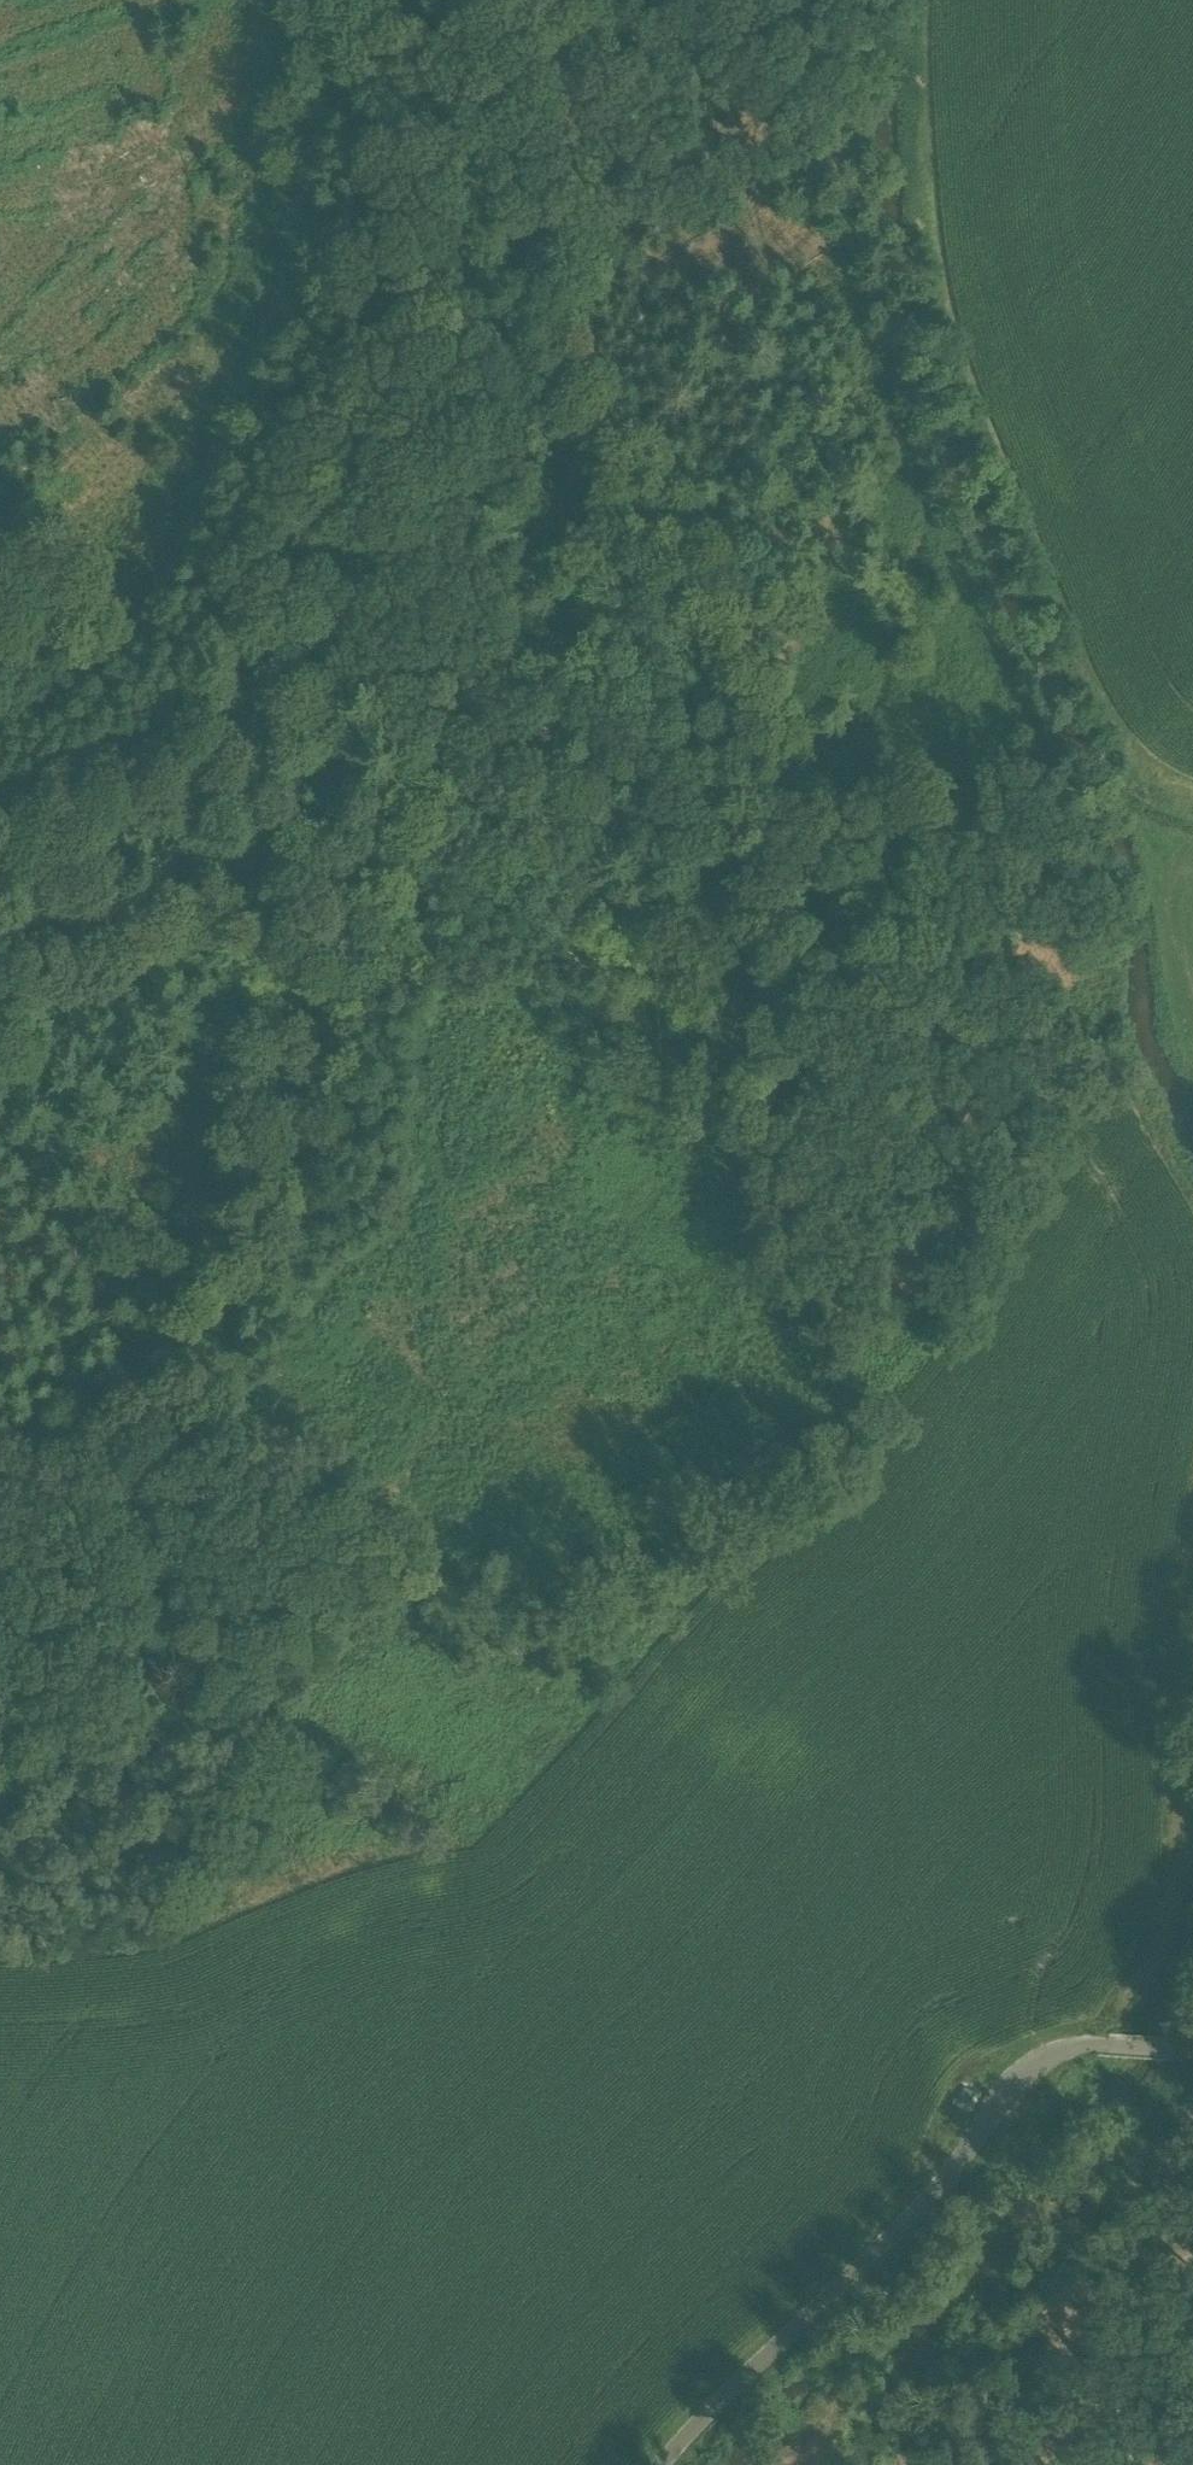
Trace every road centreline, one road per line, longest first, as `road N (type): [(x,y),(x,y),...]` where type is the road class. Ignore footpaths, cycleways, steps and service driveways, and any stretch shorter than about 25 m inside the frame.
road 1 (unclassified): [(1192,2051),(1102,2046),(1070,2050),(1030,2071),(972,2150),(670,2464)]

